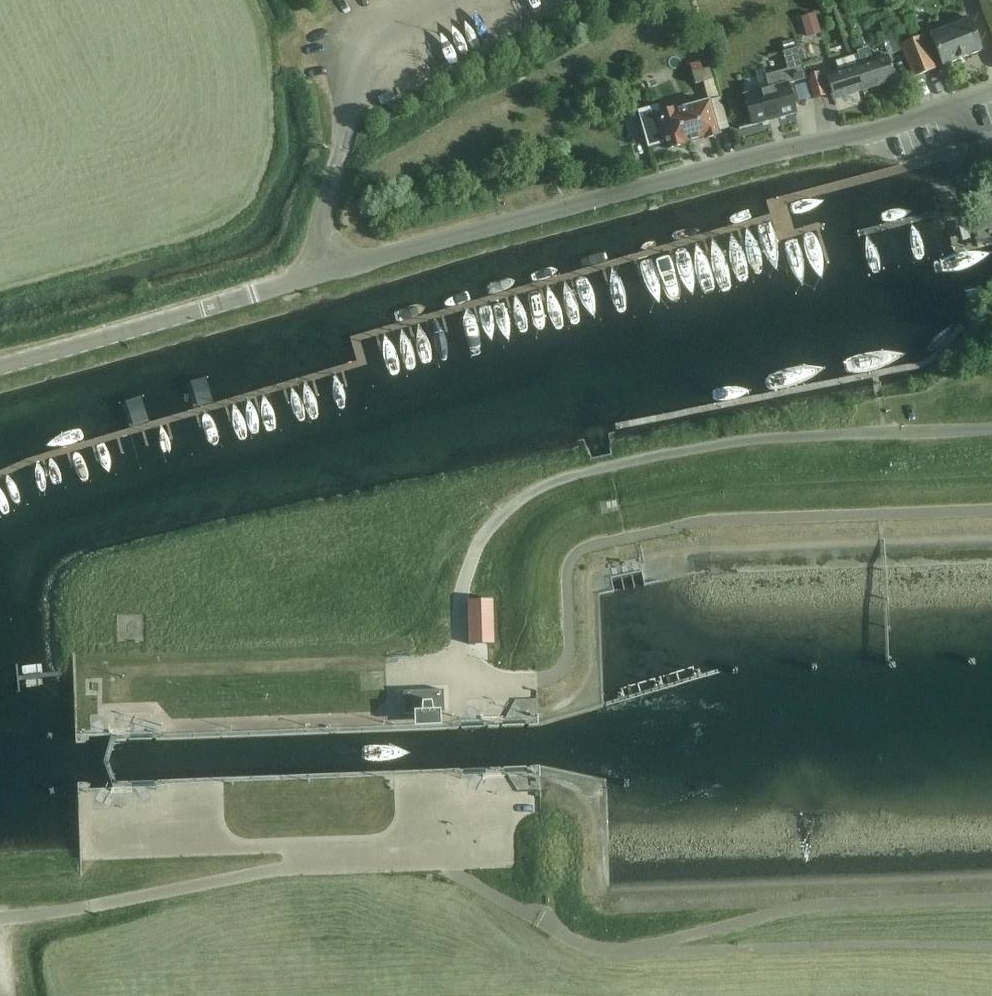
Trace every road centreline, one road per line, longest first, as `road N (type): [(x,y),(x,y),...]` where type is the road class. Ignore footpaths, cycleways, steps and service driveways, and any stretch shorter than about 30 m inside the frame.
road 1 (residential): [(398,255),(856,136),(991,89)]
road 2 (unclassified): [(0,364),(398,255)]

